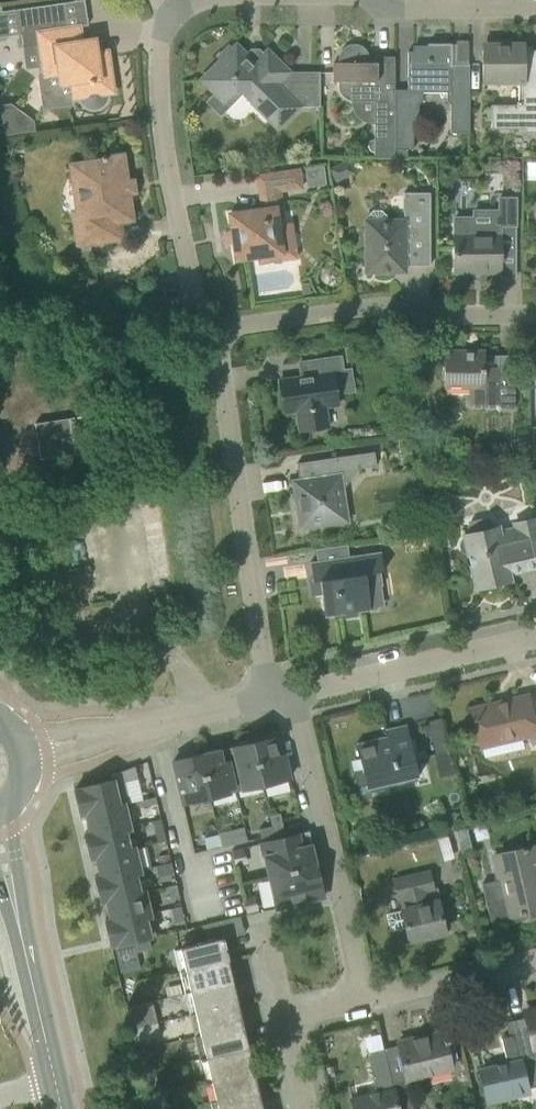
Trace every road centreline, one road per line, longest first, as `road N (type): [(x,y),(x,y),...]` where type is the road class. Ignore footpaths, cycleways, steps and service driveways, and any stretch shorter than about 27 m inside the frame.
road 1 (residential): [(267,701),(213,330)]
road 2 (residential): [(213,330),(195,305),(156,88),(163,0)]
road 3 (residential): [(213,330),(391,305),(438,317),(535,316)]
road 4 (residential): [(366,997),(293,696)]
road 5 (residential): [(293,696),(535,634)]
road 6 (residential): [(97,739),(267,701)]
road 7 (residential): [(366,997),(535,958)]
road 8 (tertiary): [(55,1086),(17,920)]
road 9 (residential): [(535,7),(381,7),(371,0)]

